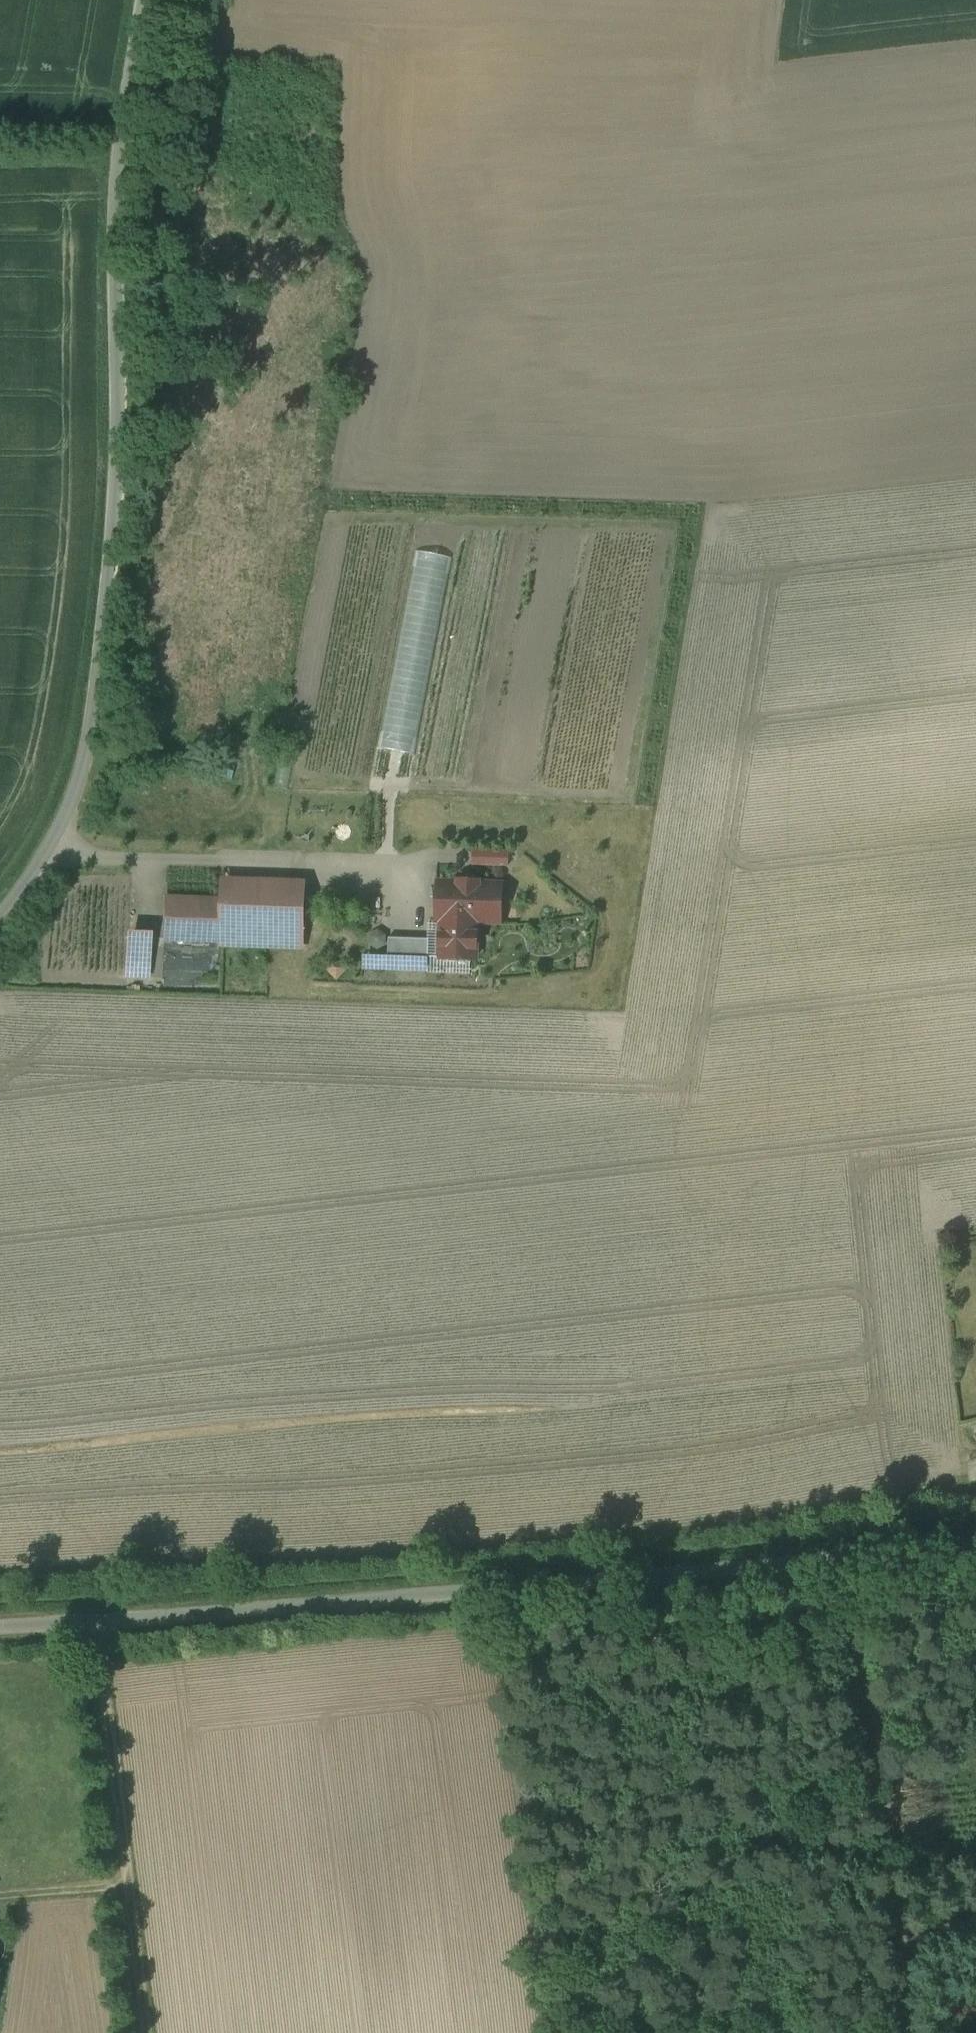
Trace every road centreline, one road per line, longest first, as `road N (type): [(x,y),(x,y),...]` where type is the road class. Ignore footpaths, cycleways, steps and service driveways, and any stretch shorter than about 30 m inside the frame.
road 1 (unclassified): [(975,1544),(0,1627)]
road 2 (unclassified): [(0,917),(65,815),(91,725),(115,501),(115,211),(144,0)]
road 3 (track): [(848,1558),(909,2032)]

